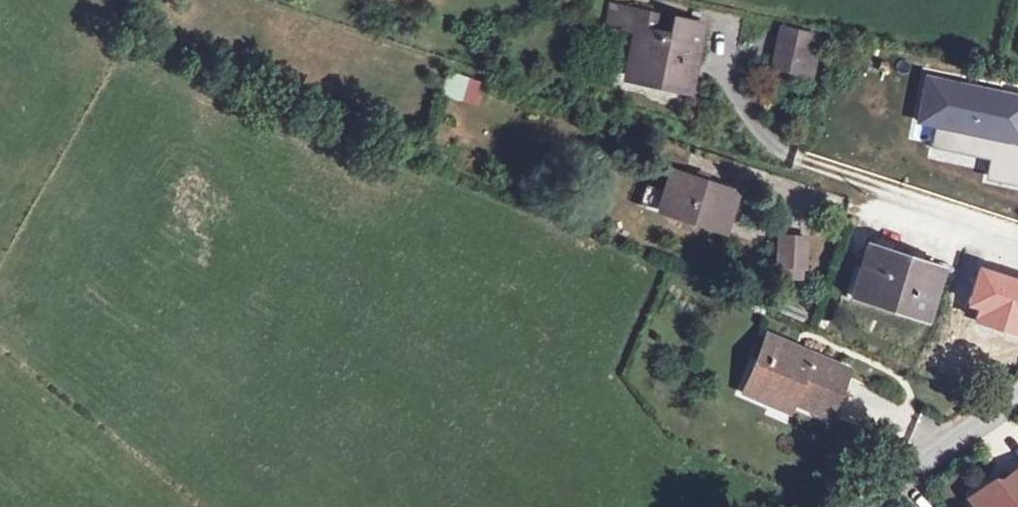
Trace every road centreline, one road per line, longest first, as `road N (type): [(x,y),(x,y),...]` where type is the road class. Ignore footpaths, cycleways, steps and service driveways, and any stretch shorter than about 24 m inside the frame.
road 1 (residential): [(1017,230),(802,159),(773,165),(546,90)]
road 2 (residential): [(860,506),(1017,393)]

